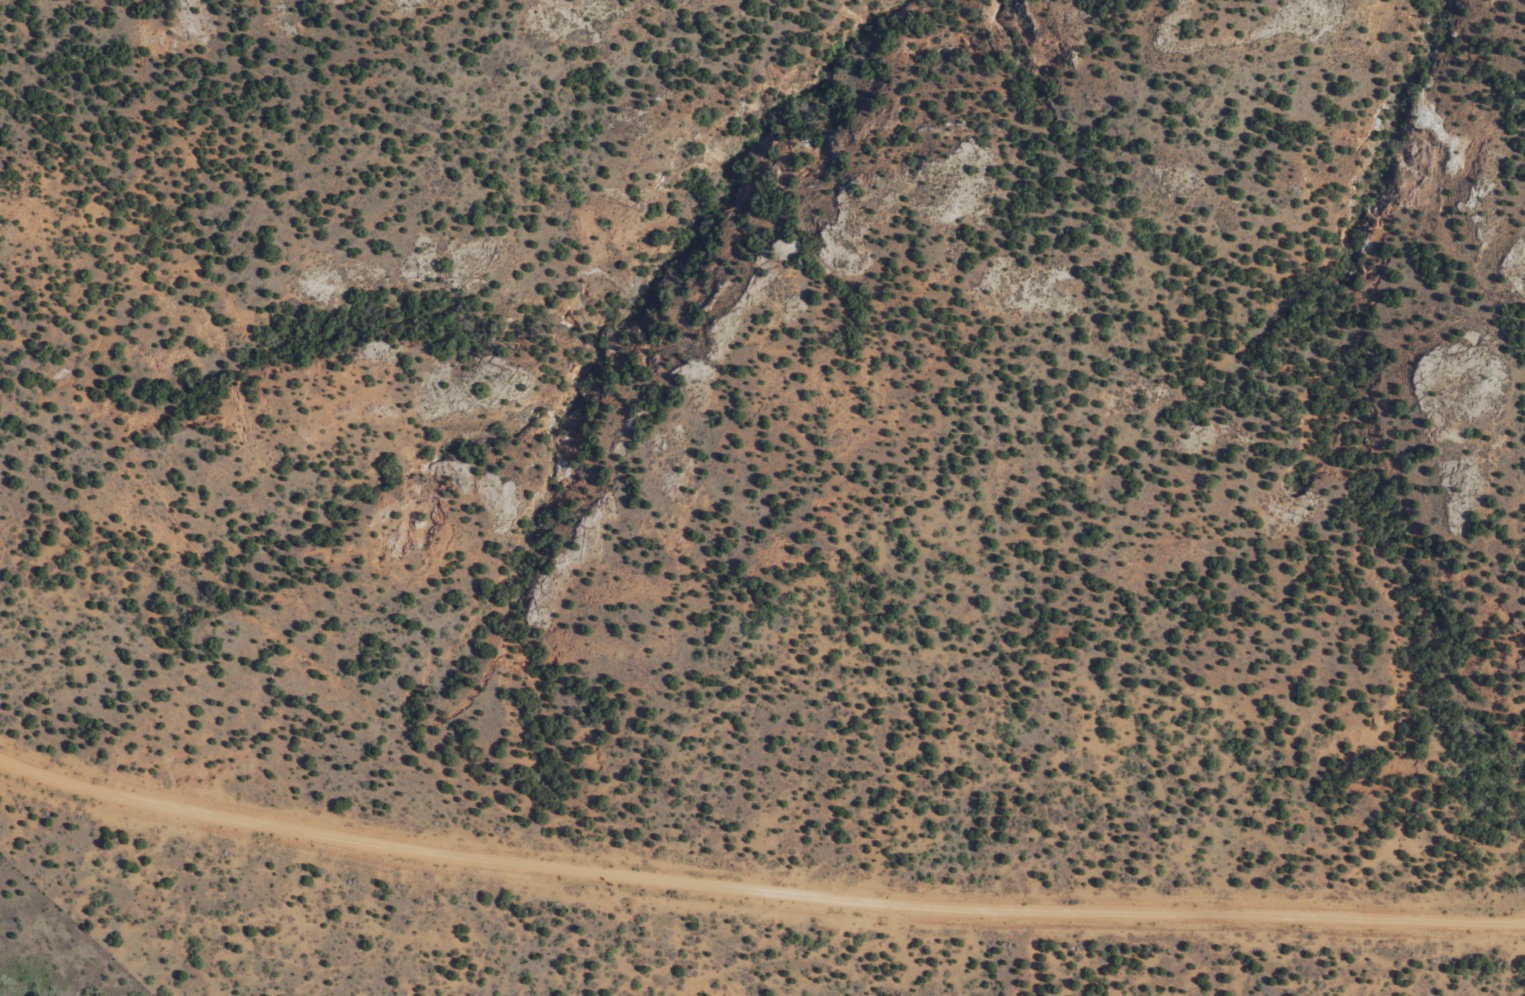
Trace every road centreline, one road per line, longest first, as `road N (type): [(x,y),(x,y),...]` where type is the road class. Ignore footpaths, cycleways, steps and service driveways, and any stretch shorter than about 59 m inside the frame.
road 1 (residential): [(1524,924),(776,907),(253,825),(47,773),(0,740)]

